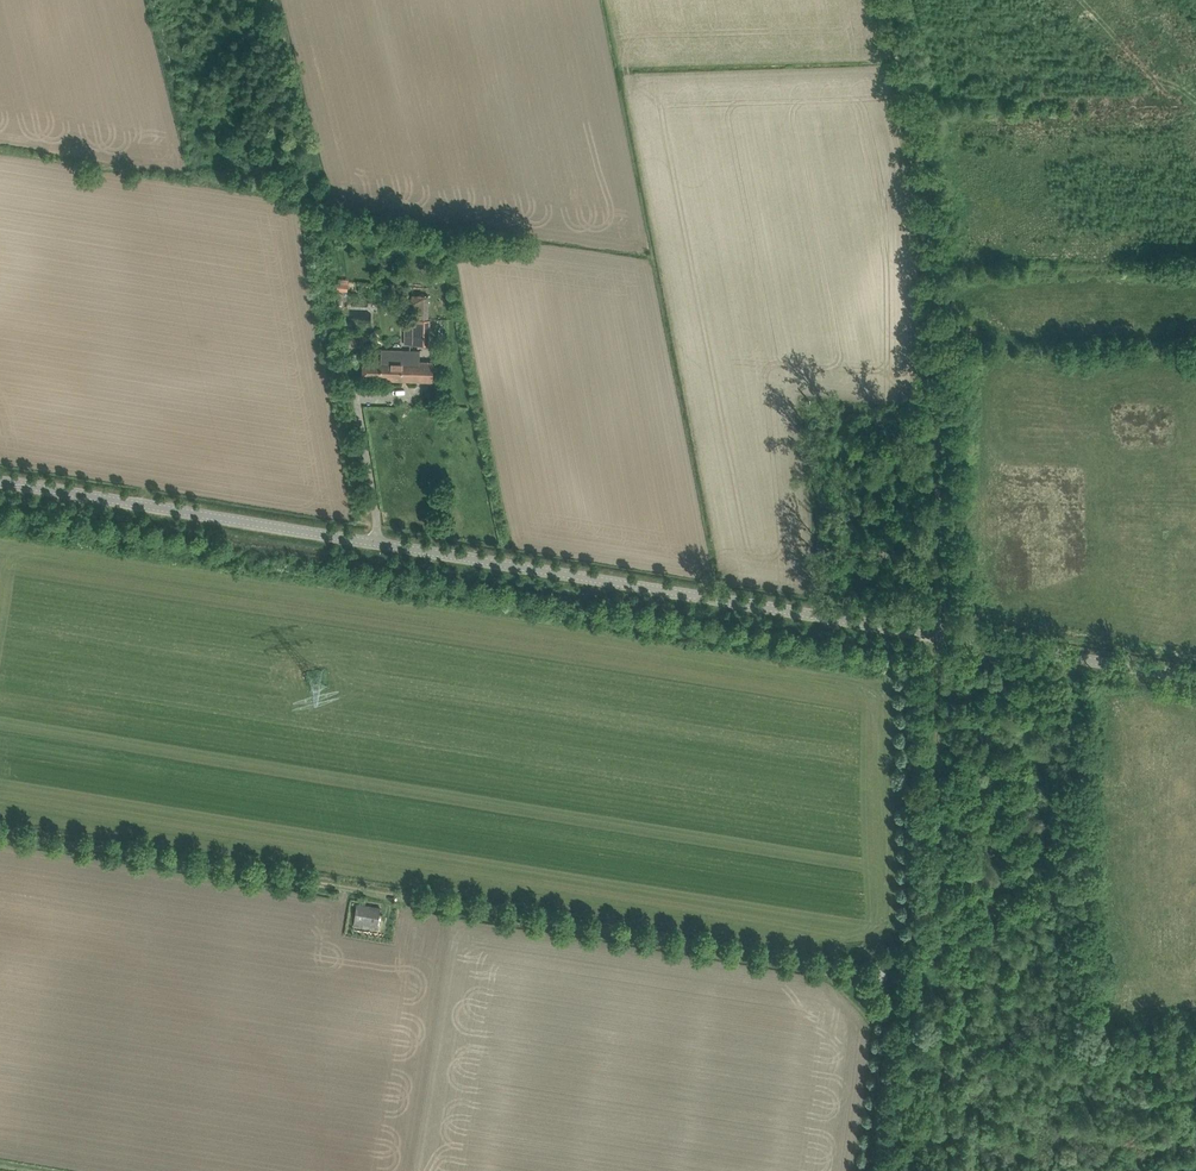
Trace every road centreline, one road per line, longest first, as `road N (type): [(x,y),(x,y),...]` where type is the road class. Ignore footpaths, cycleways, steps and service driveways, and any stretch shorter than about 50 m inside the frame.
road 1 (unclassified): [(1195,677),(0,478)]
road 2 (track): [(883,0),(937,240),(949,1046)]

